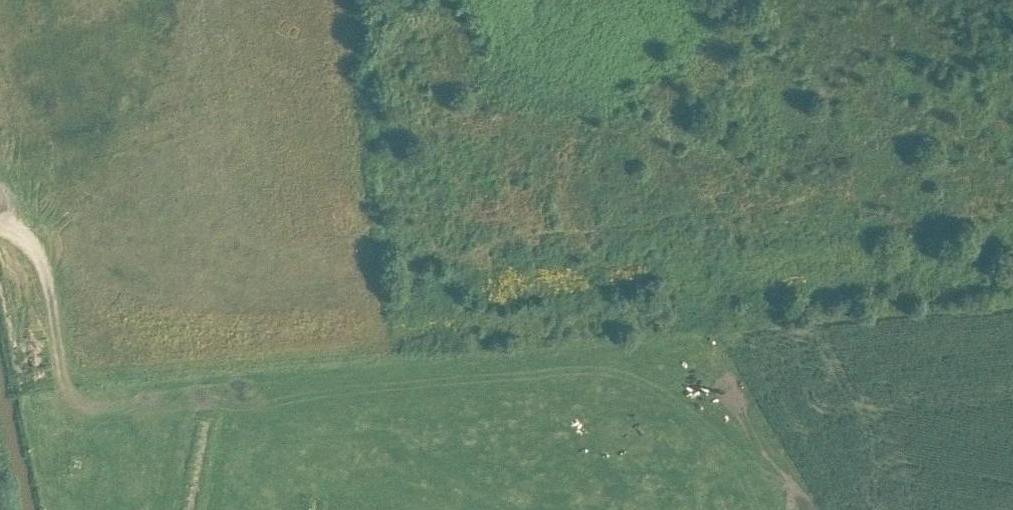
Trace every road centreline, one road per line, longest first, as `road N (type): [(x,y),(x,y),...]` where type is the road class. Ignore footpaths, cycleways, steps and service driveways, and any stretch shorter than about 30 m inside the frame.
road 1 (track): [(0,228),(27,239),(47,287),(62,376)]

